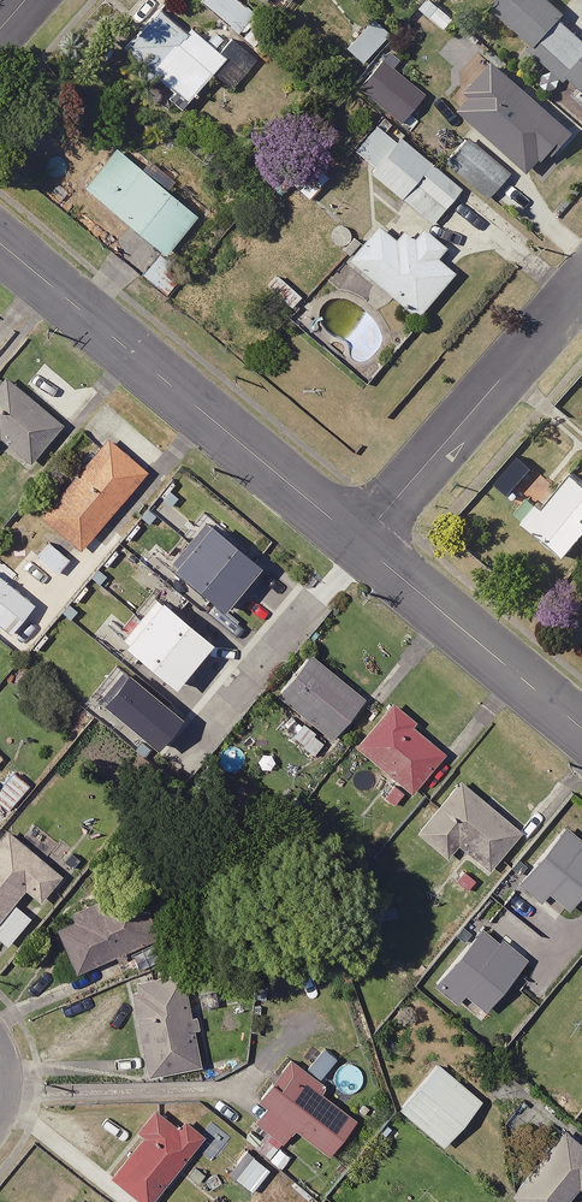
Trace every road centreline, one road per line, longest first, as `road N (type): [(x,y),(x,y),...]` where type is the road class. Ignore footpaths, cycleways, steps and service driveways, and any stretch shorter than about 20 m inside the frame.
road 1 (tertiary): [(0,242),(359,544)]
road 2 (residential): [(359,544),(581,288)]
road 3 (tertiary): [(359,544),(581,729)]

